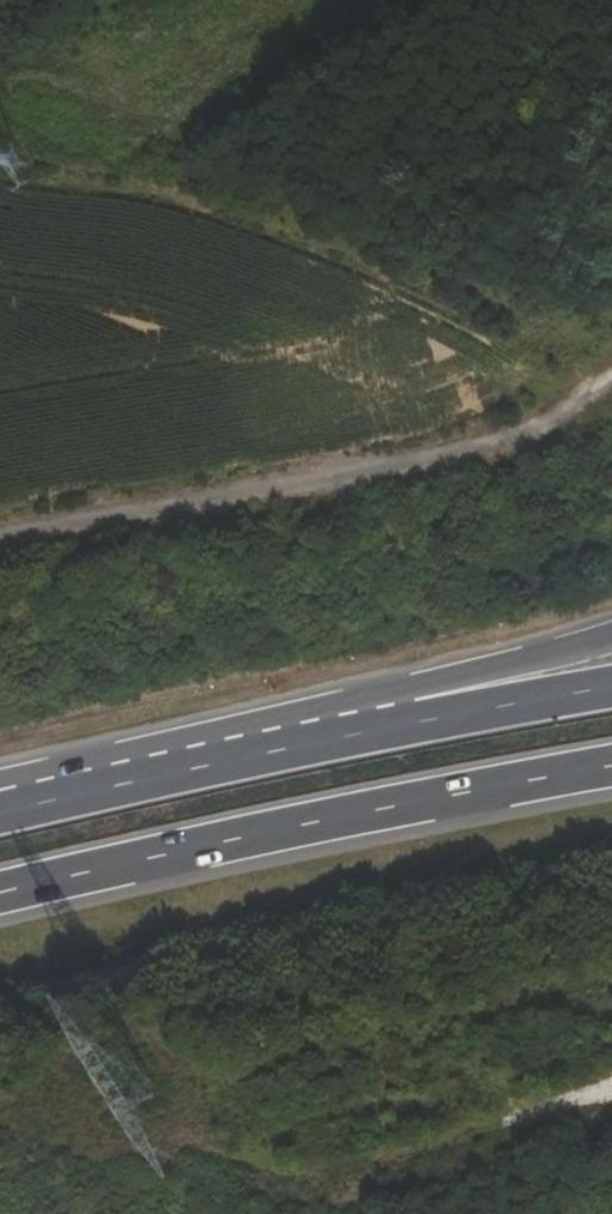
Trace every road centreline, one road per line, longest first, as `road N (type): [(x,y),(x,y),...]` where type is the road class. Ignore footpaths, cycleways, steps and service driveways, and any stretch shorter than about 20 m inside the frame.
road 1 (unclassified): [(0,564),(512,454),(611,379)]
road 2 (trunk): [(0,890),(611,766)]
road 3 (trunk): [(412,716),(0,810)]
road 4 (trunk): [(611,640),(412,716)]
road 5 (trunk): [(611,687),(412,716)]

